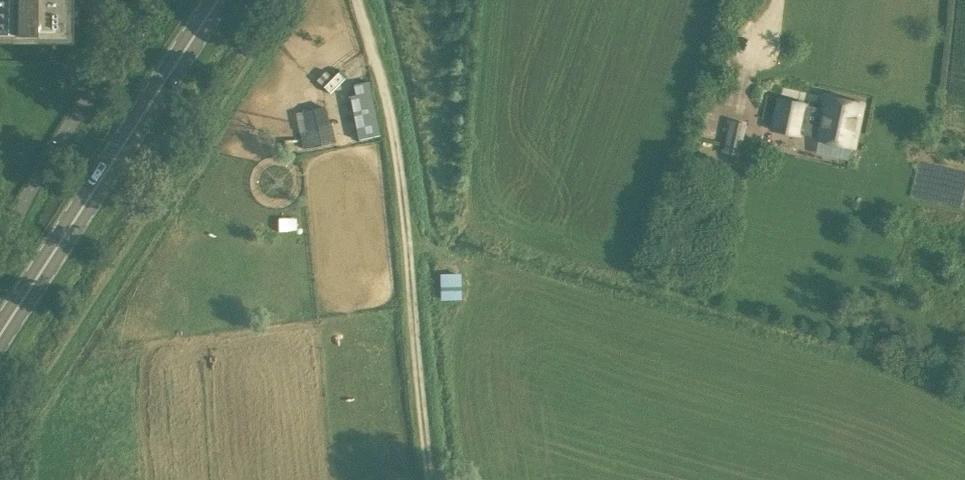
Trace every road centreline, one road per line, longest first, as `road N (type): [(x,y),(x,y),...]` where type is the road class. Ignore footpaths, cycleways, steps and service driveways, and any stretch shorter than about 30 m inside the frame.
road 1 (track): [(431,479),(396,130),(358,0)]
road 2 (primary): [(0,333),(218,0)]

